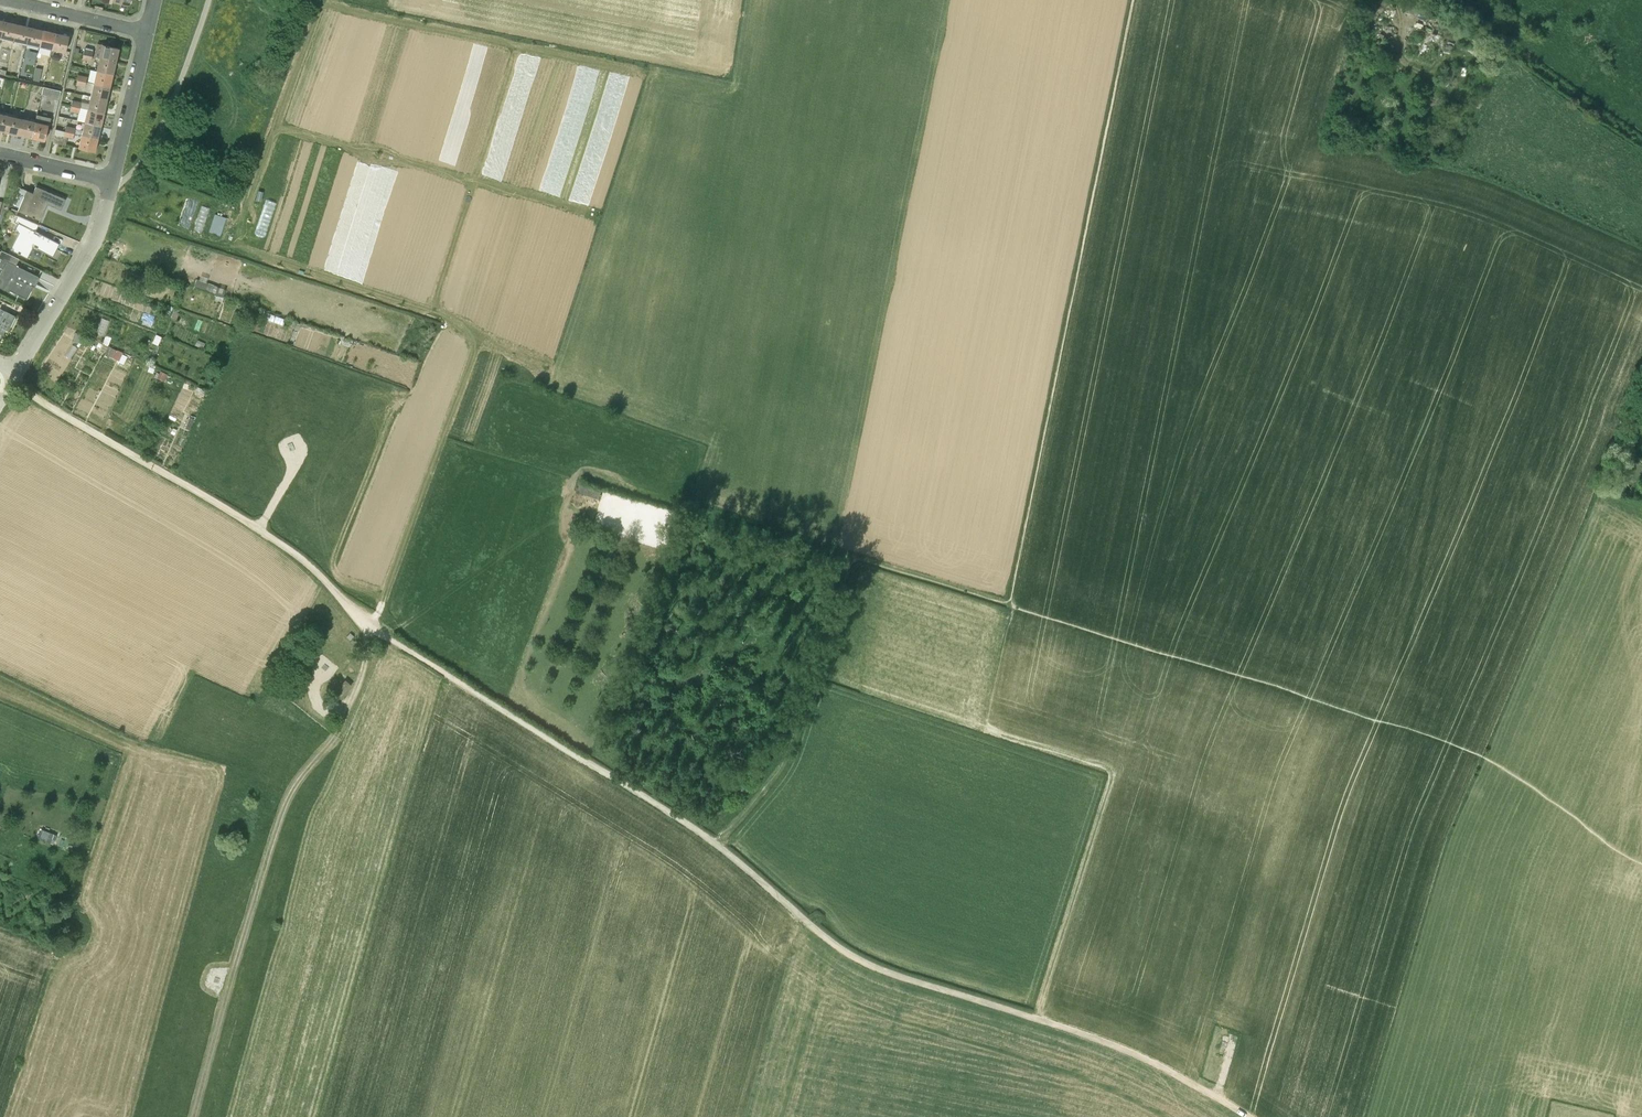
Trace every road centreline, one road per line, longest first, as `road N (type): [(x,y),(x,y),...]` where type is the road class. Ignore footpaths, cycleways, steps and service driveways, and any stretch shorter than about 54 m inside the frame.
road 1 (track): [(715,845),(391,640),(284,546),(45,403),(14,373)]
road 2 (track): [(1248,1116),(1106,1043),(857,958),(715,845)]
road 3 (track): [(715,845),(785,760),(853,557),(1008,603)]
road 4 (residential): [(14,373),(95,240),(113,182)]
road 5 (residential): [(113,182),(150,34)]
road 6 (residential): [(150,34),(4,0)]

